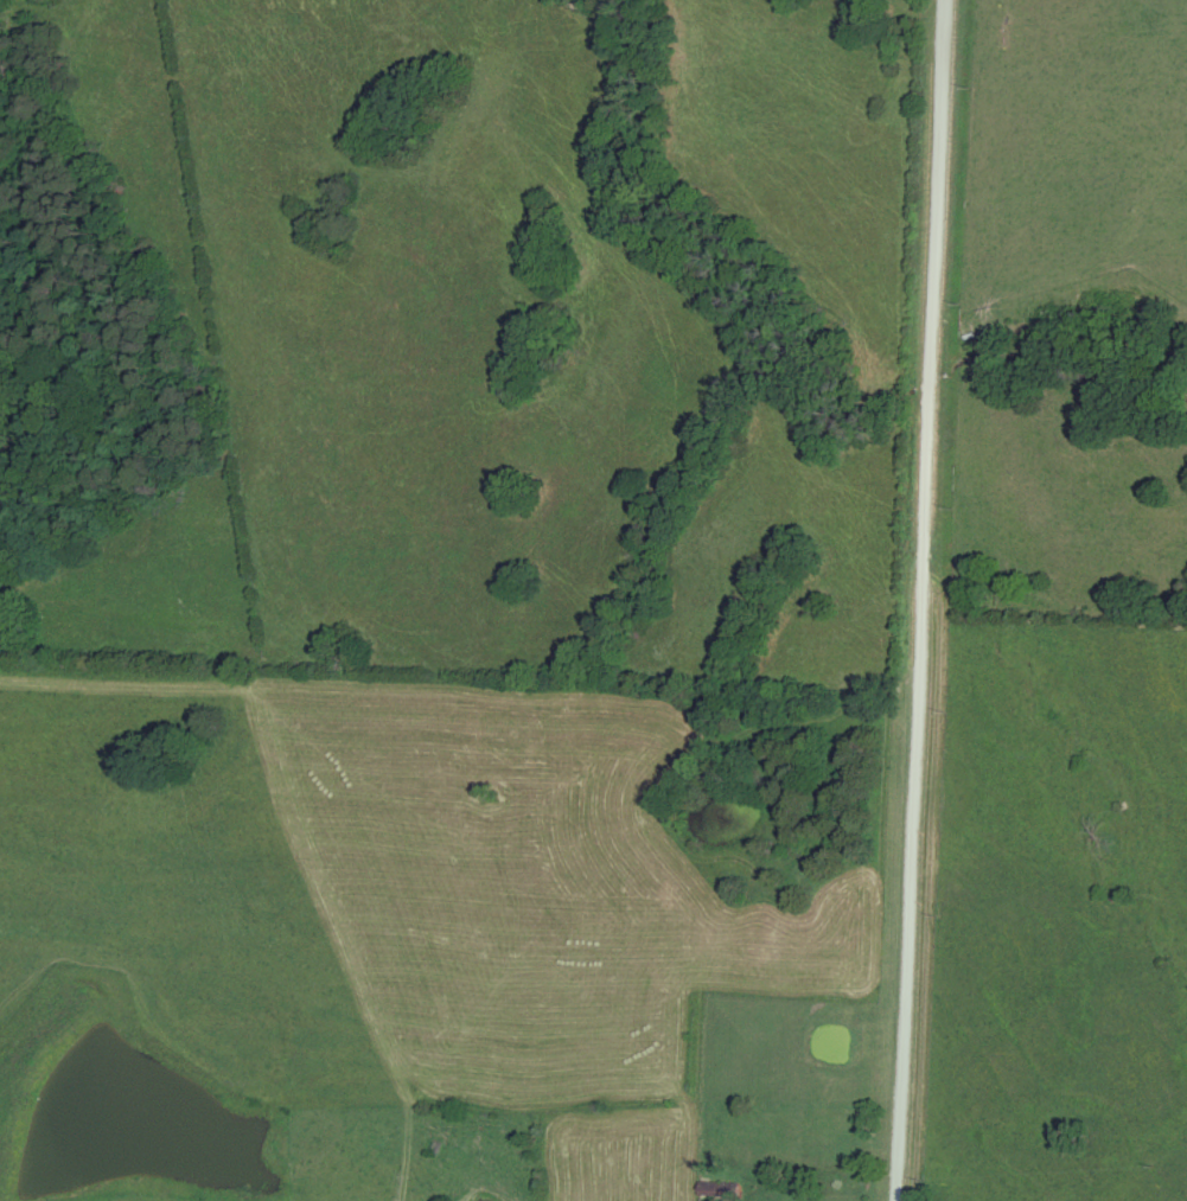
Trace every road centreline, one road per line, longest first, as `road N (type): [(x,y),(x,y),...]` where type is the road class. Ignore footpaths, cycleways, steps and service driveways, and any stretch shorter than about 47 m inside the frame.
road 1 (residential): [(948,0),(894,1200)]

